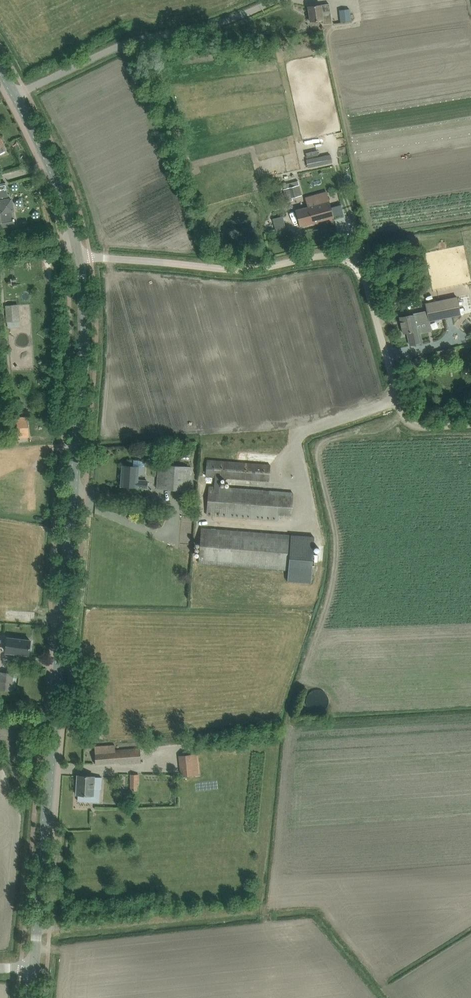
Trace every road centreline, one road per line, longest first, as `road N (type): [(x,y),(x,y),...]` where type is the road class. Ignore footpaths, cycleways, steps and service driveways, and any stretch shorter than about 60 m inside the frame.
road 1 (tertiary): [(34,970),(81,374),(80,256)]
road 2 (unclassified): [(470,424),(410,424),(364,270),(347,257),(244,269),(80,256)]
road 3 (unclassified): [(16,93),(129,42),(274,0)]
road 4 (tertiary): [(80,256),(45,146),(16,93)]

